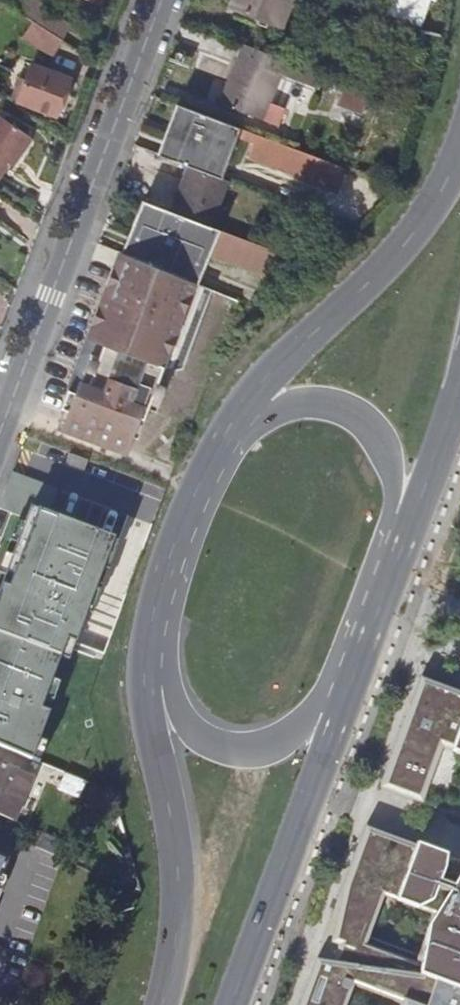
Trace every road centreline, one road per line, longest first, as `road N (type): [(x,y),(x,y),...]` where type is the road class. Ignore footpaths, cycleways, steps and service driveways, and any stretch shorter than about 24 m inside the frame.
road 1 (residential): [(0,424),(160,0)]
road 2 (primary): [(459,152),(403,245),(231,427)]
road 3 (primary): [(154,650),(152,730),(177,876),(162,1004)]
road 4 (primary): [(232,1004),(347,678)]
road 5 (primary): [(154,650),(173,710),(226,753),(253,756),(300,737),(347,678)]
road 6 (primary): [(401,540),(398,496),(384,459),(366,431),(337,410),(284,401),(231,427)]
road 7 (primary): [(231,427),(182,540),(154,650)]
road 8 (primary): [(401,540),(459,387)]
road 9 (primary): [(347,678),(401,540)]

